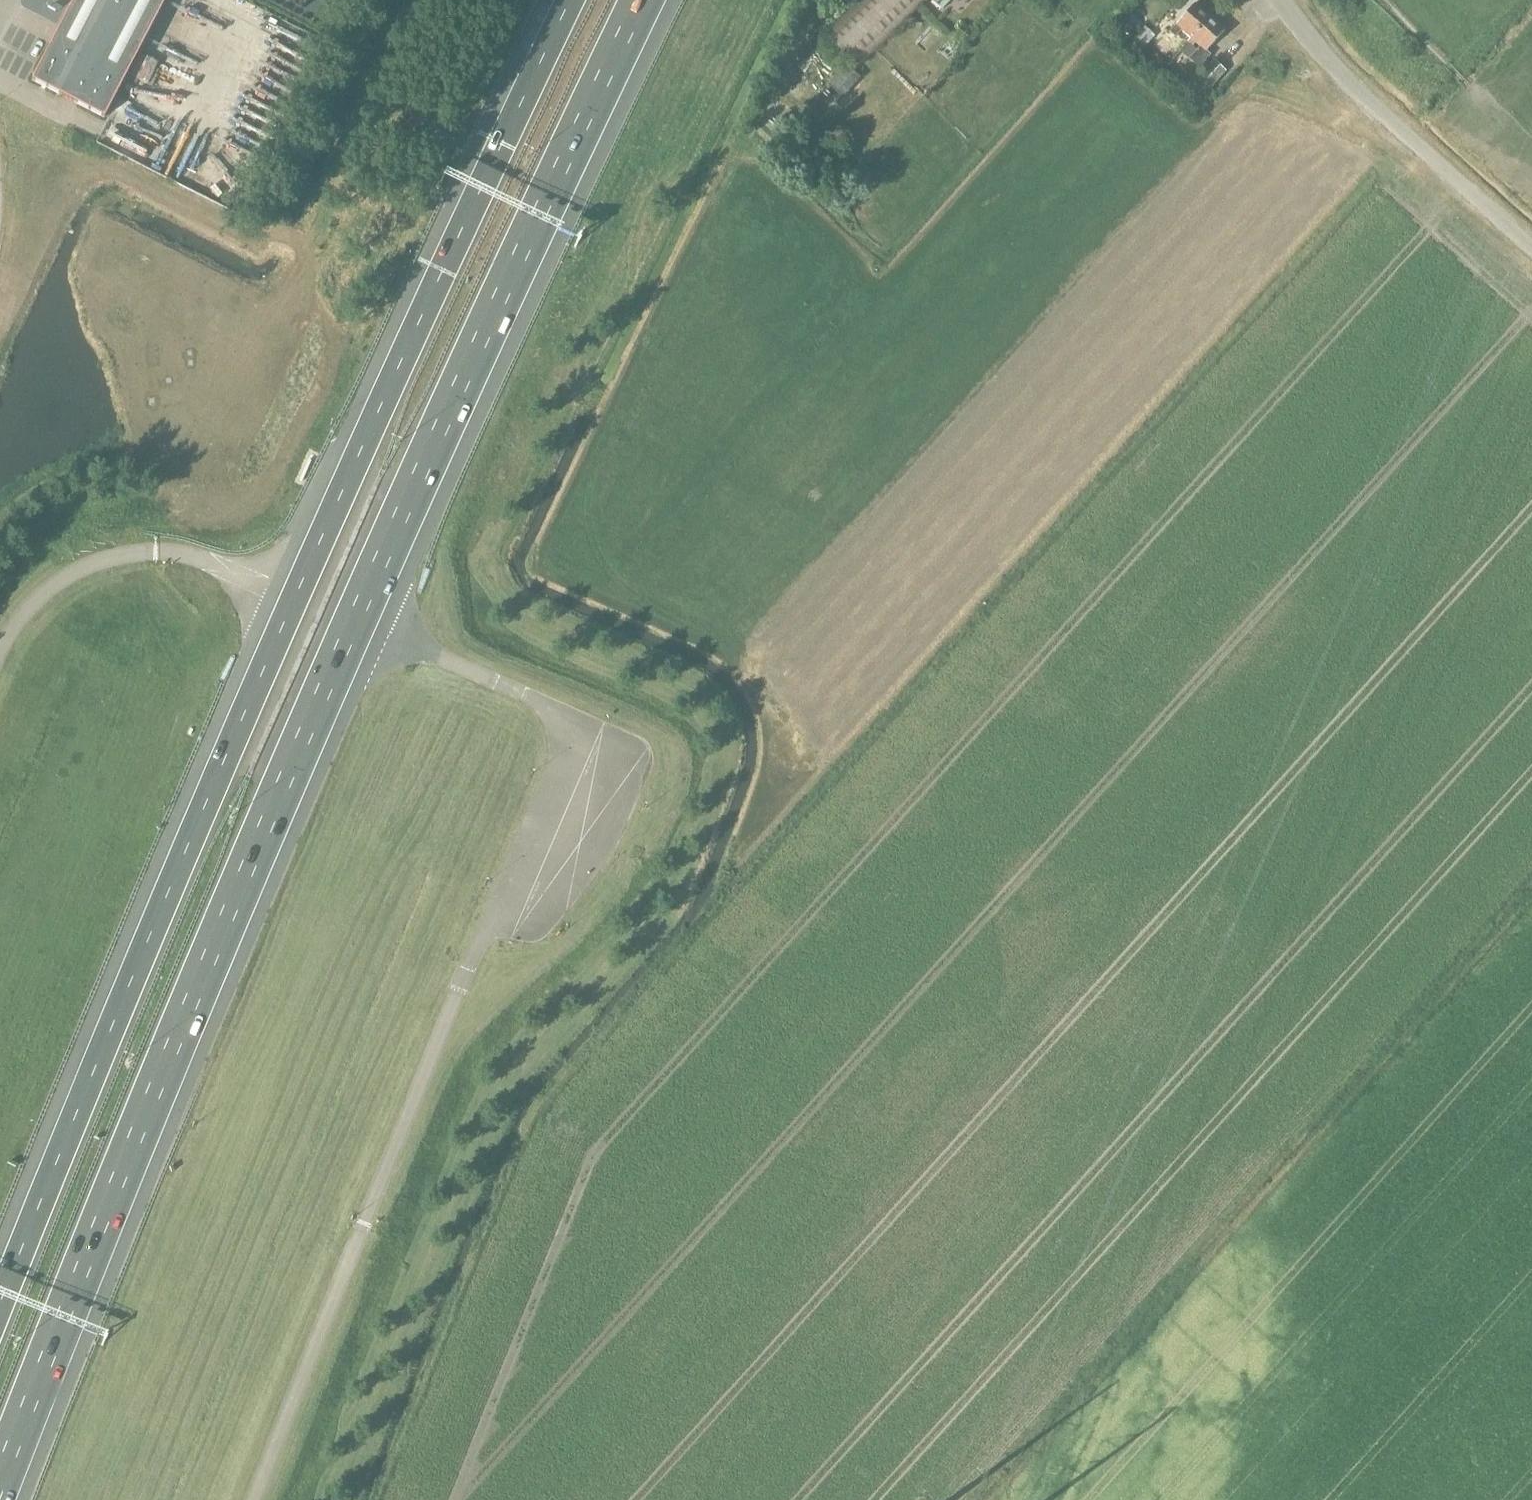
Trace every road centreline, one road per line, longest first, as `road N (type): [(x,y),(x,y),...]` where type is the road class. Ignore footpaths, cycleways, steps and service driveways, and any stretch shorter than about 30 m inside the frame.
road 1 (motorway): [(0,1475),(357,620),(643,0)]
road 2 (motorway): [(567,0),(293,596),(0,1306)]
road 3 (unclassified): [(1531,247),(1306,39),(1279,0)]

